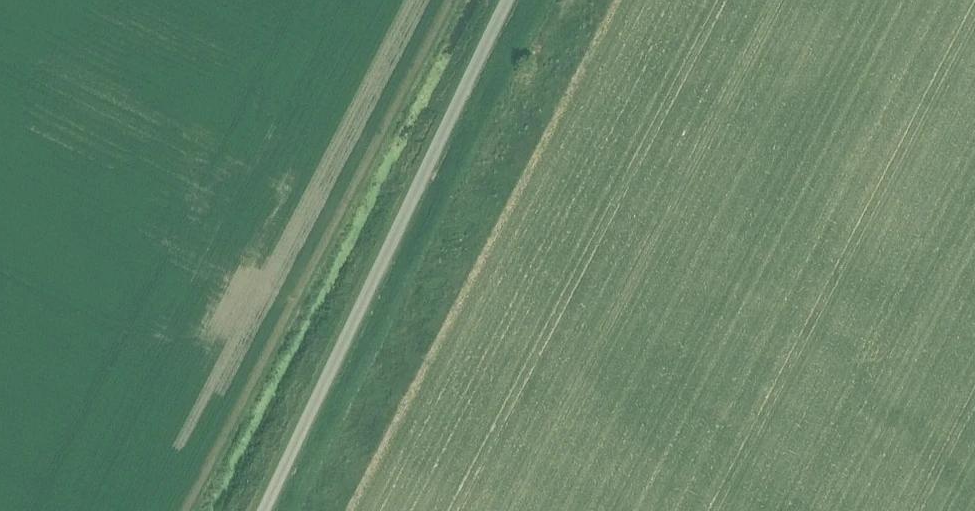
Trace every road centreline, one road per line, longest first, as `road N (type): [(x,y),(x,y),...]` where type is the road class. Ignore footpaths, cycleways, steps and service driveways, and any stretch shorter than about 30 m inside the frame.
road 1 (unclassified): [(262,510),(509,0)]

